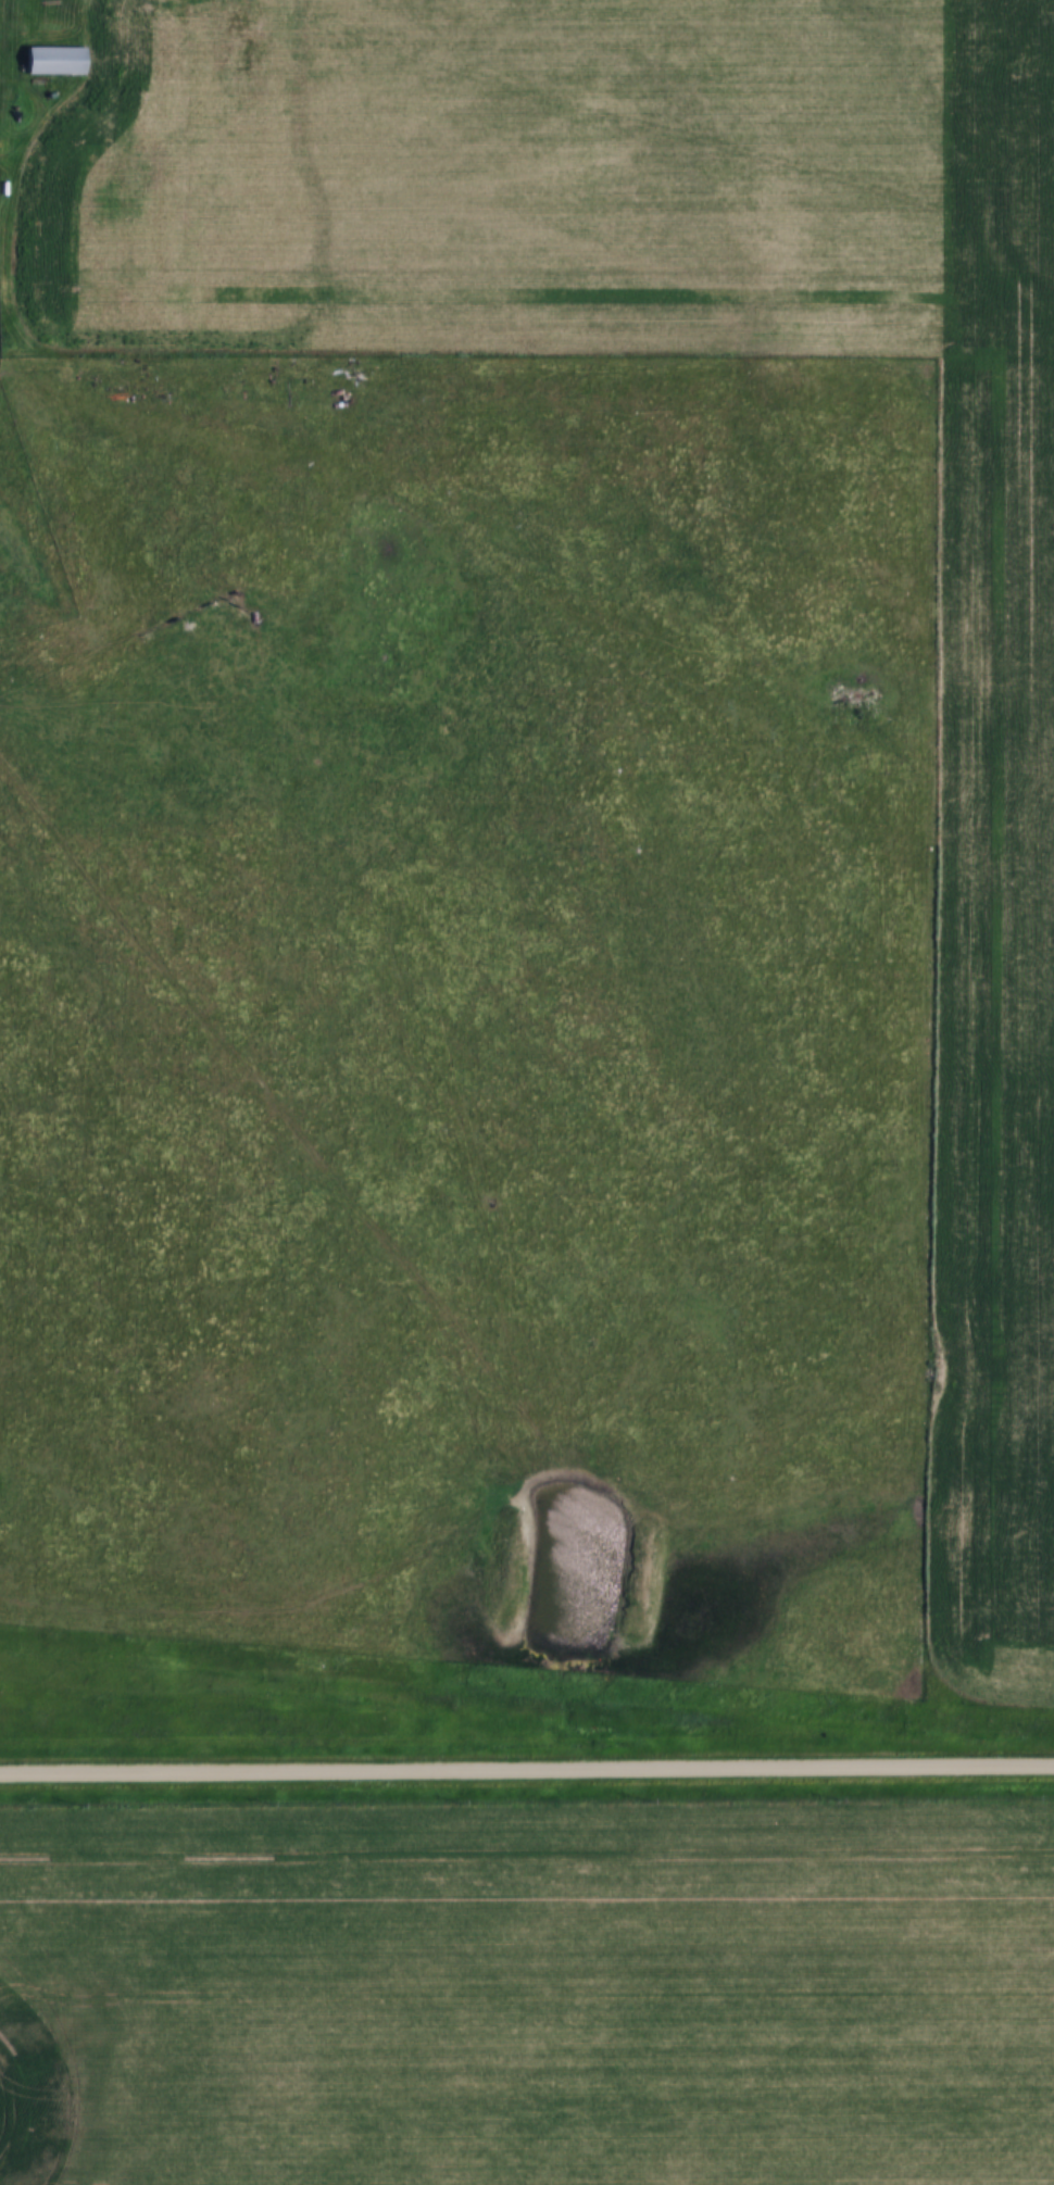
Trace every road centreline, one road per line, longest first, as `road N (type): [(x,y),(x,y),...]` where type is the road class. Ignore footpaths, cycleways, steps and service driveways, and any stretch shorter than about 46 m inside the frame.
road 1 (residential): [(1053,1782),(0,1782)]

